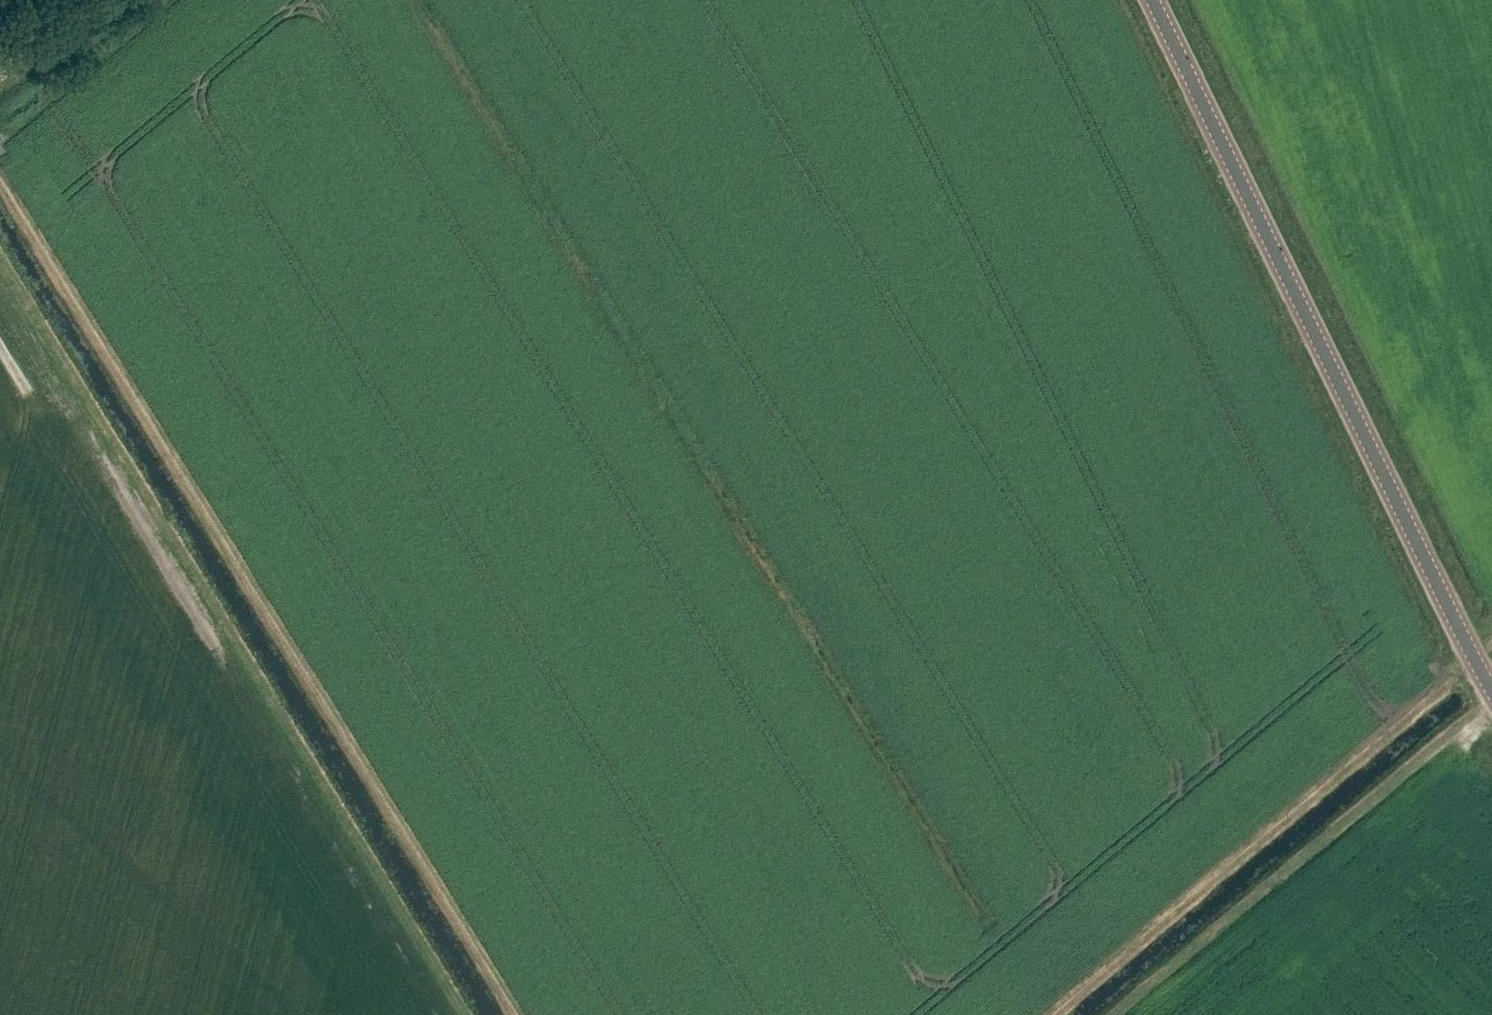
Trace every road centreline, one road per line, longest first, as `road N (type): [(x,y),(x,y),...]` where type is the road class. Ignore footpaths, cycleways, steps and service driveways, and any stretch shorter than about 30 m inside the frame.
road 1 (secondary): [(1491,687),(1153,0)]
road 2 (track): [(0,72),(101,0)]

